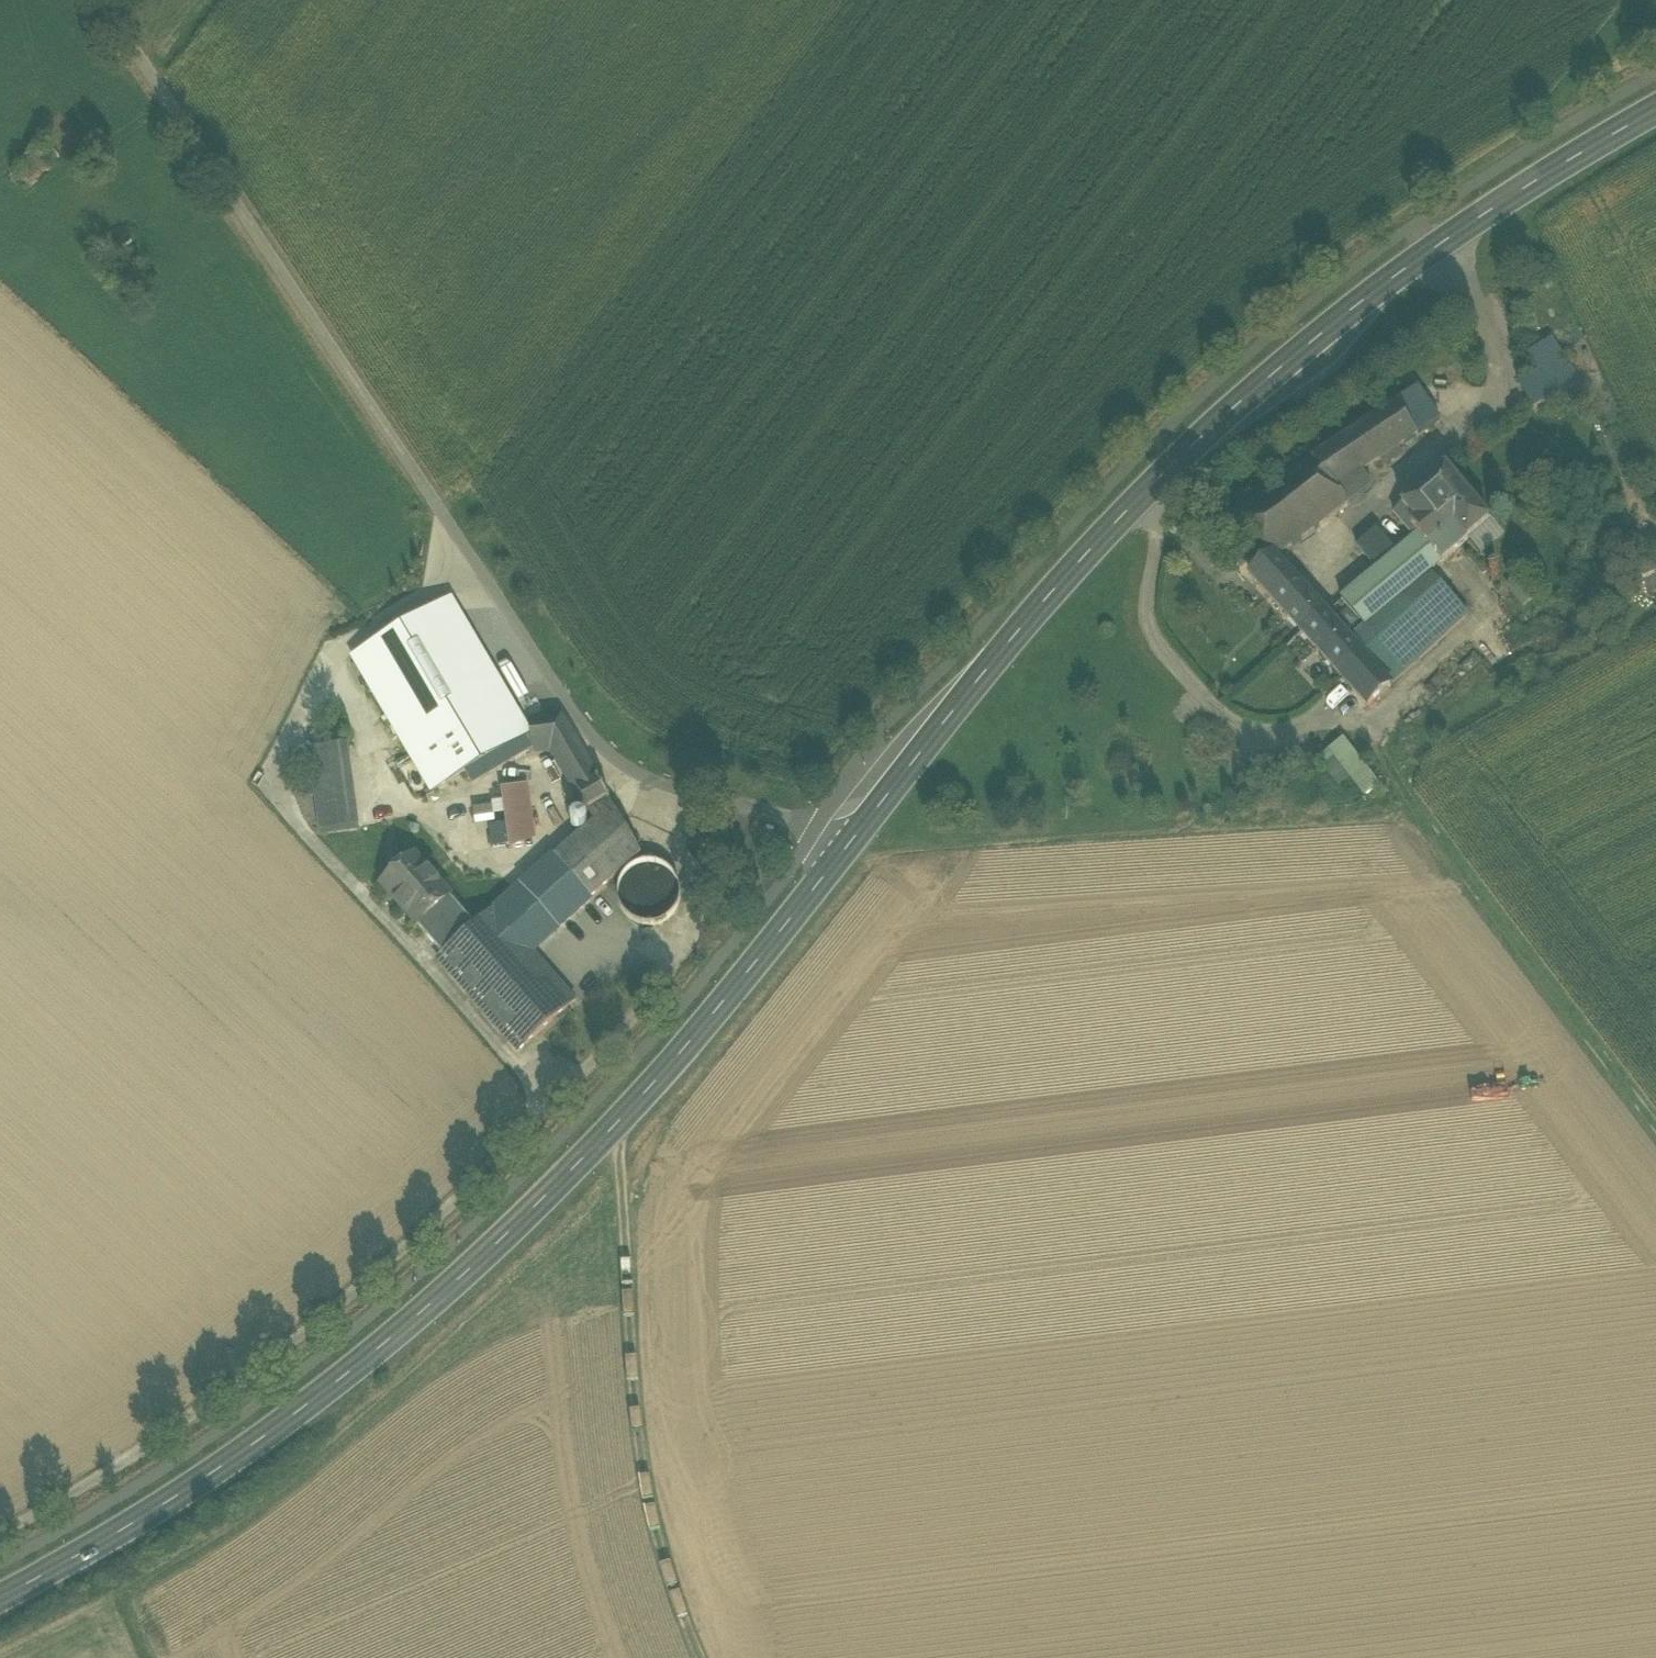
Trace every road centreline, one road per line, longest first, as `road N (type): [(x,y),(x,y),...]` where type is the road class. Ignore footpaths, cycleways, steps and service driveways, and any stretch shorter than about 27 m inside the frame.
road 1 (unclassified): [(99,0),(580,717),(623,765),(848,847)]
road 2 (secondary): [(0,1599),(169,1504),(302,1410),(430,1305),(617,1124),(848,847)]
road 3 (secondary): [(848,847),(979,677),(1156,480),(1349,311),(1537,181),(1655,111)]
road 4 (track): [(0,1532),(118,1468),(380,1269),(532,1127),(547,1093)]
road 5 (track): [(617,1124),(631,1414),(669,1584),(702,1657)]
road 6 (track): [(1655,1122),(1403,794)]

